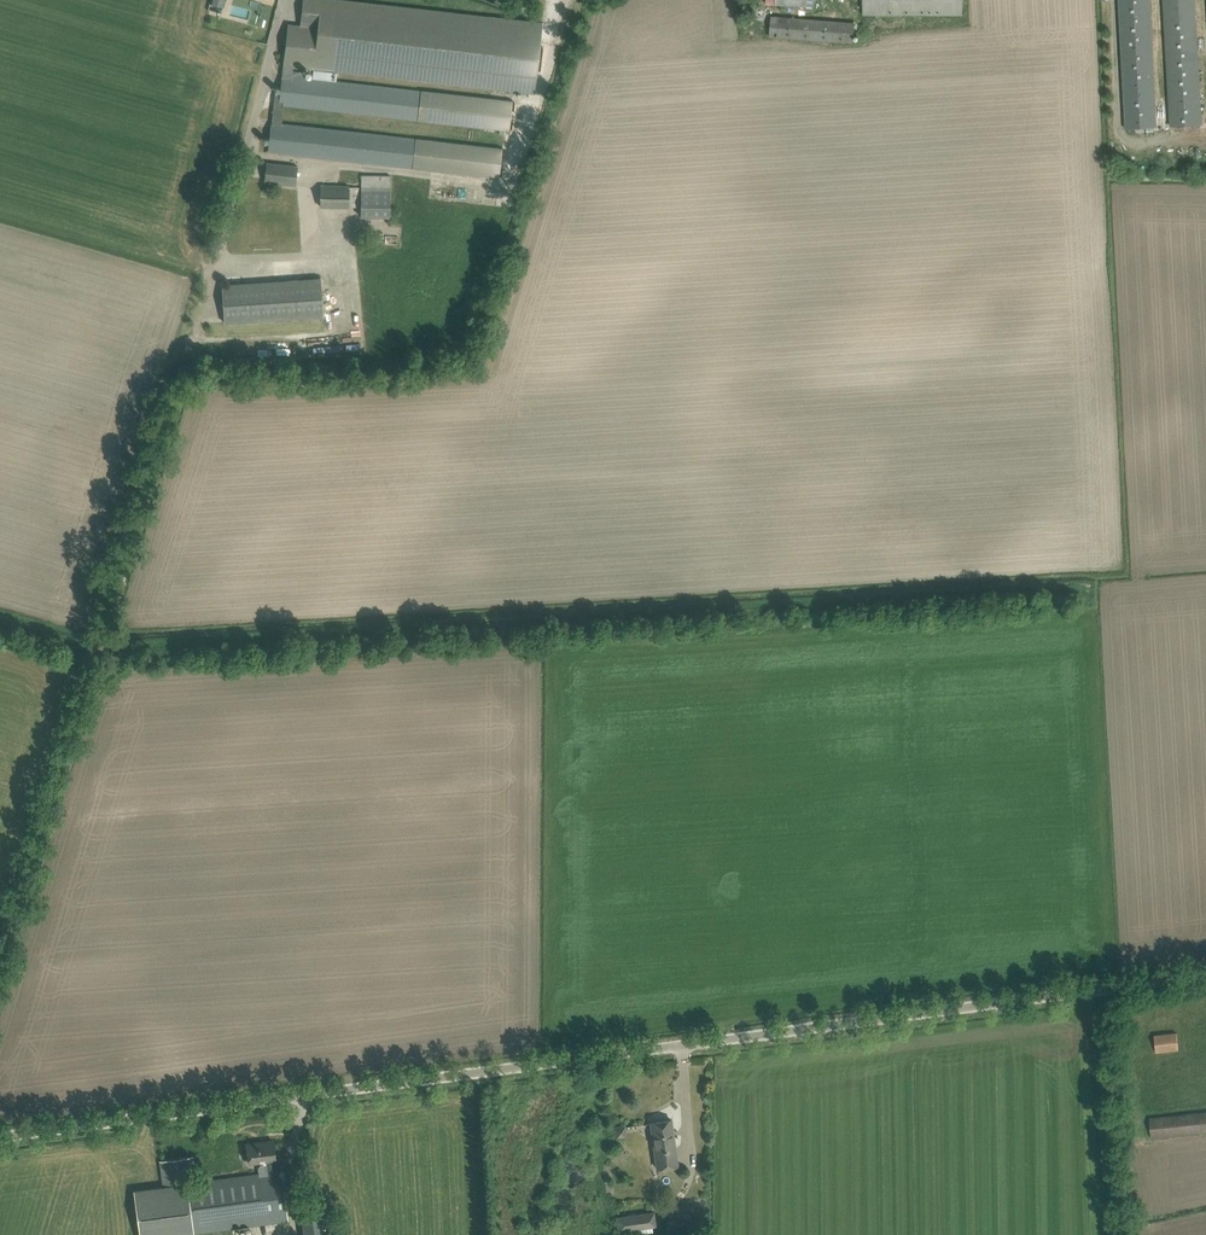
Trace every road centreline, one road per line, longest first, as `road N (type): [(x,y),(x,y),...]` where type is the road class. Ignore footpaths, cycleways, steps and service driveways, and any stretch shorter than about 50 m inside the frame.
road 1 (unclassified): [(1205,974),(0,1138)]

